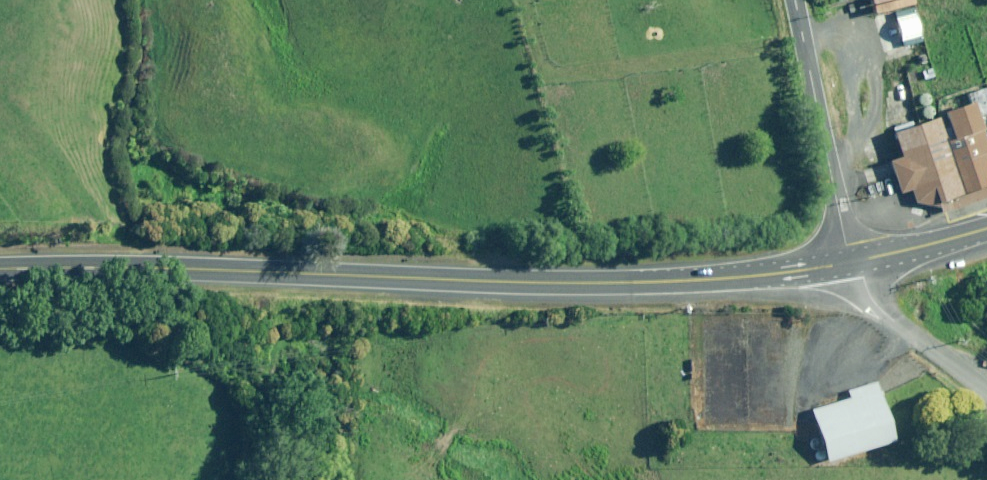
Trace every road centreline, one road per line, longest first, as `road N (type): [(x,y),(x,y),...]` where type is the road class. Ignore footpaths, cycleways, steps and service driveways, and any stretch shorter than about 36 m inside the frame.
road 1 (primary): [(0,273),(236,271),(615,283),(857,263)]
road 2 (unclassified): [(799,0),(857,263)]
road 3 (track): [(250,479),(236,271)]
road 4 (unclassified): [(986,391),(882,306),(857,263)]
road 5 (primary): [(857,263),(986,231)]

